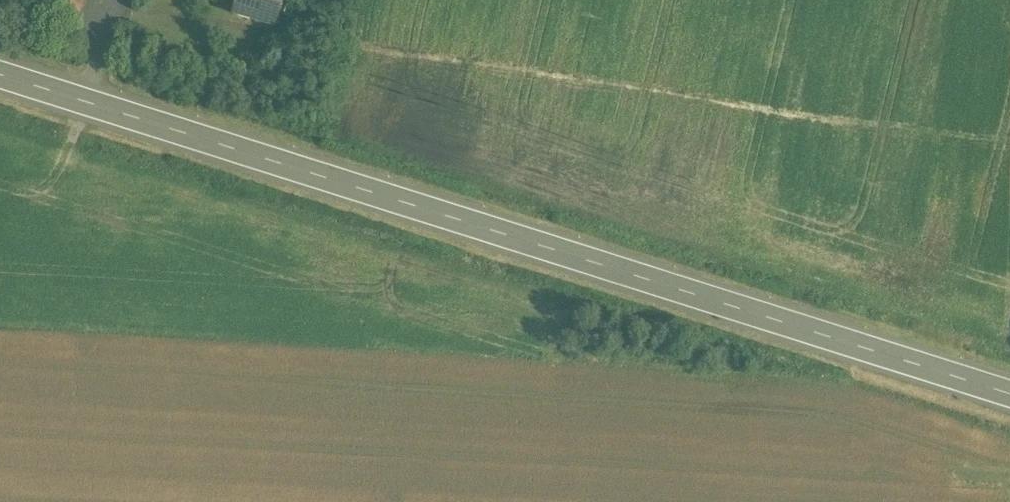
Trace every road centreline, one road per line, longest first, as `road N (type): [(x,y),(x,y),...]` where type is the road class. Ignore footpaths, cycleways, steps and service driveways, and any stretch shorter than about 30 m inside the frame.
road 1 (secondary): [(0,76),(1009,394)]

